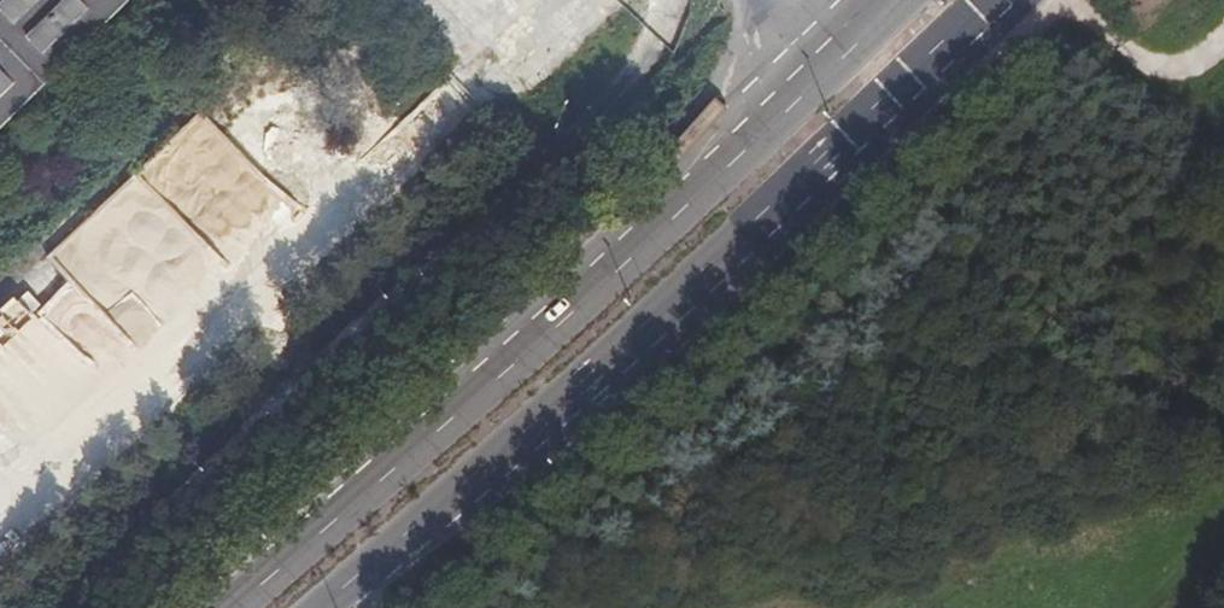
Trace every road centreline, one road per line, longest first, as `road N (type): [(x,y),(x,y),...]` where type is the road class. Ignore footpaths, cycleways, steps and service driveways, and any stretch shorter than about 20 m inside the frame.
road 1 (secondary): [(322,607),(999,0)]
road 2 (secondary): [(907,0),(242,607)]

